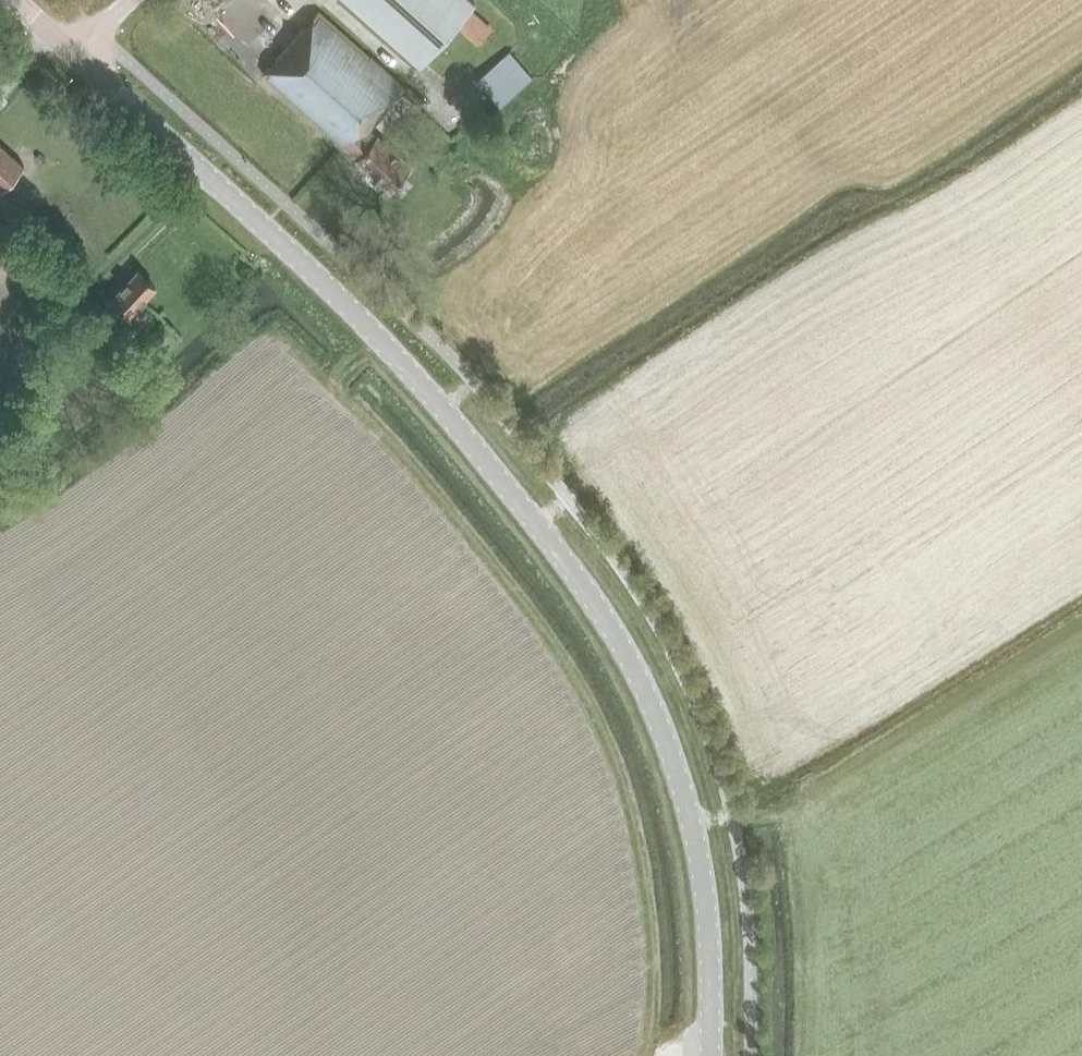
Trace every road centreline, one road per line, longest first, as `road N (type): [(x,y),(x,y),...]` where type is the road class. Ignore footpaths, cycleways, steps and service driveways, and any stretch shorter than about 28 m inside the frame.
road 1 (secondary): [(709,1055),(709,950),(690,824),(660,727),(616,636),(522,505),(386,347),(76,58)]

